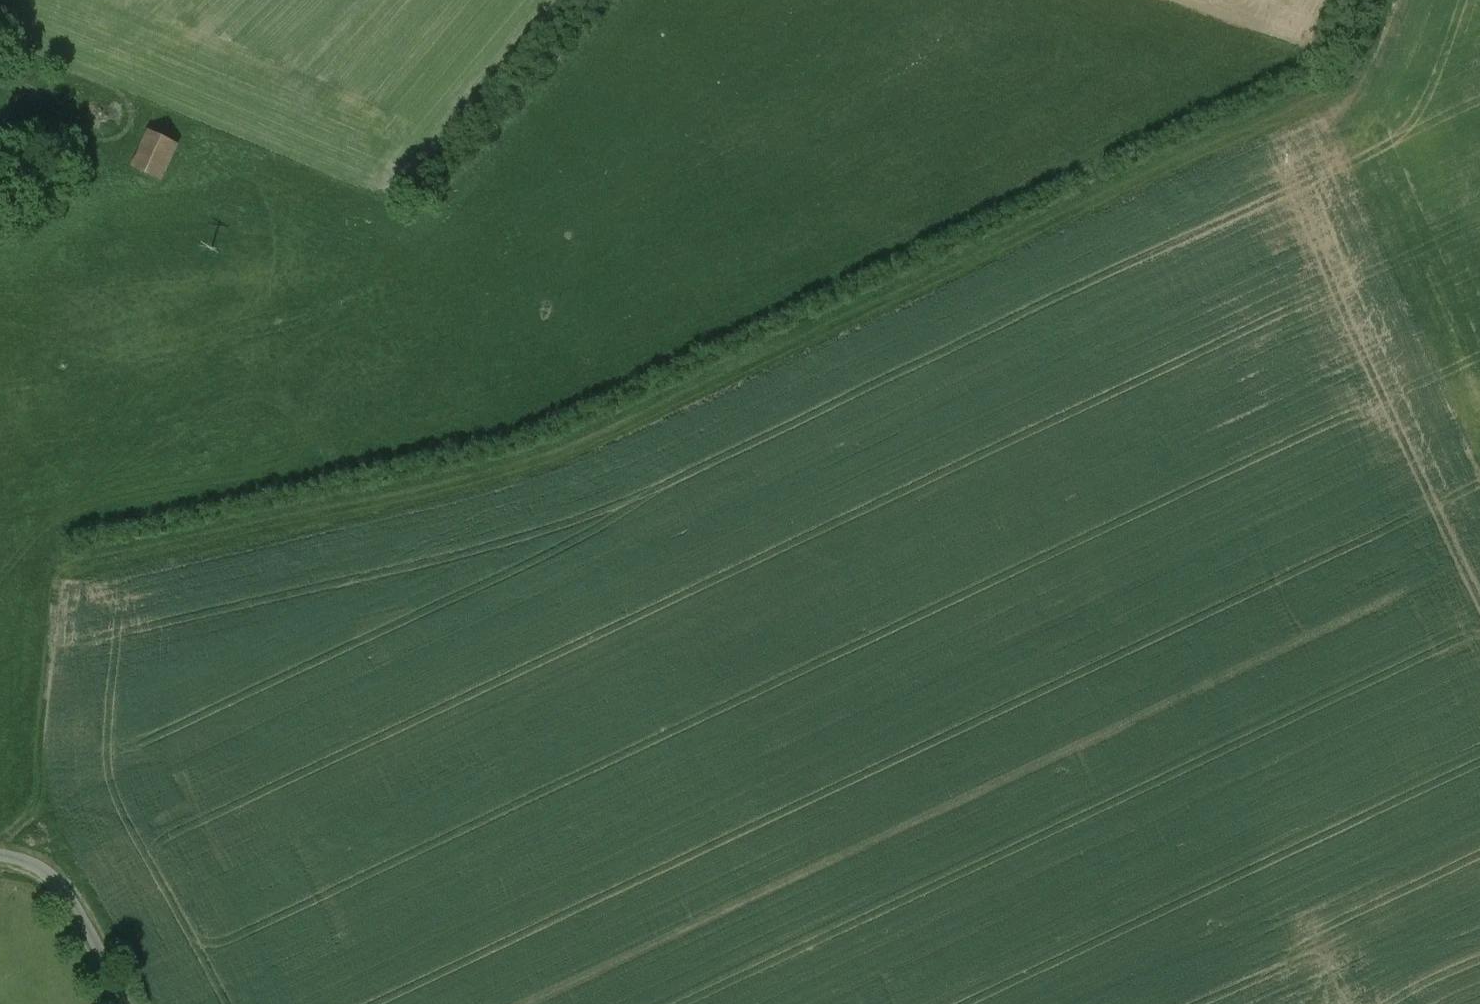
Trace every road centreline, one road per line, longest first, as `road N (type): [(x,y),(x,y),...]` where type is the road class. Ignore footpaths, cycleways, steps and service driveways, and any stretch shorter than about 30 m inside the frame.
road 1 (unclassified): [(0,856),(43,870),(60,887),(128,1003)]

